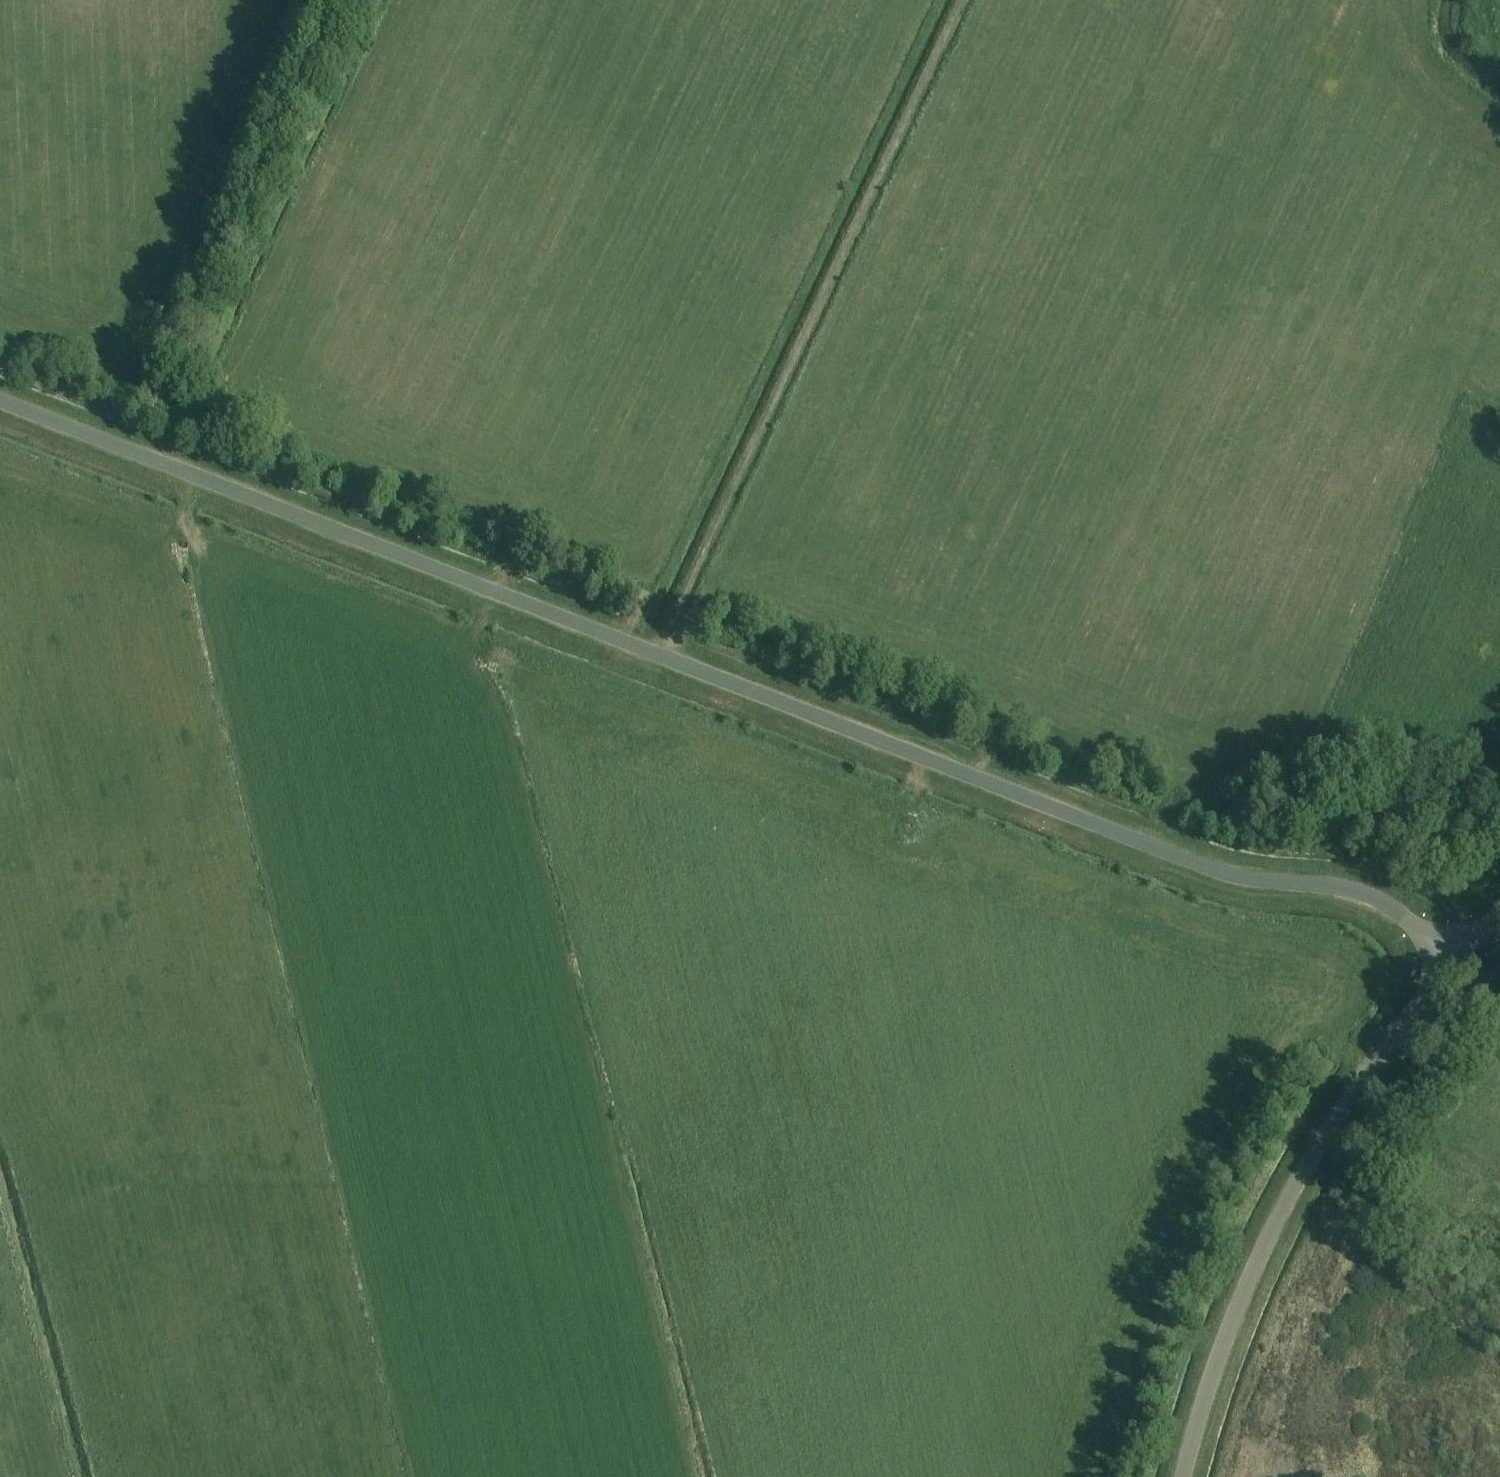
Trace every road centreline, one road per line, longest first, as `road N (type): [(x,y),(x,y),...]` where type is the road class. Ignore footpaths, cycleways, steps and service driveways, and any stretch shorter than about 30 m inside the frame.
road 1 (unclassified): [(1454,963),(1395,909),(1358,892),(1258,880),(1164,851),(0,401)]
road 2 (unclassified): [(1185,1476),(1252,1274),(1290,1197),(1454,963)]

